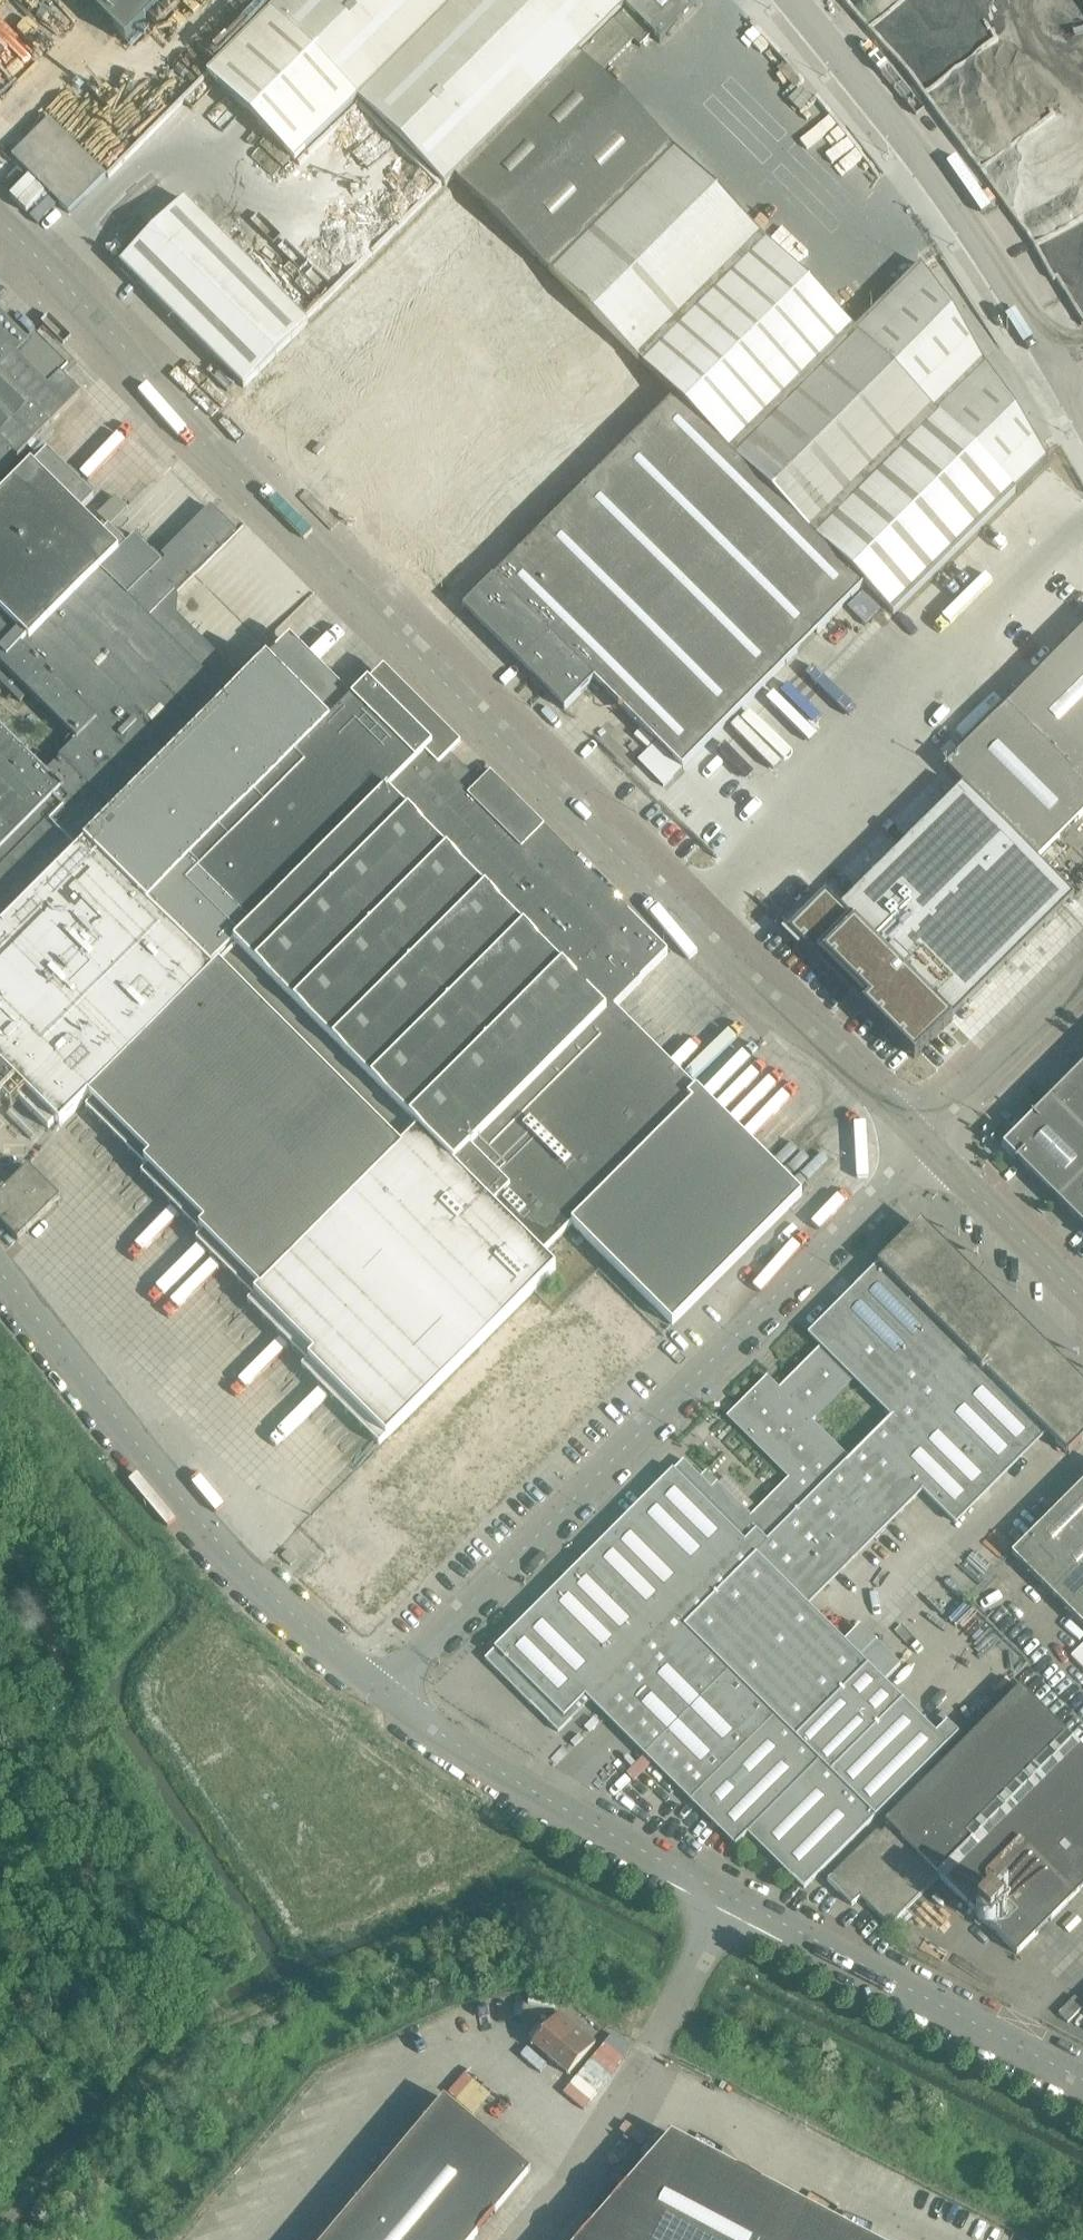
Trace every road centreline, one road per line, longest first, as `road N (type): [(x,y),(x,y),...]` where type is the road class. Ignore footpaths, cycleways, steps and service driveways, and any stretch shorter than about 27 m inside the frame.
road 1 (tertiary): [(917,1164),(0,237)]
road 2 (unclassified): [(1082,2081),(623,1841),(398,1693)]
road 3 (unclassified): [(398,1693),(917,1164)]
road 4 (track): [(0,1511),(77,1710),(90,1788),(67,1939),(0,2052)]
road 5 (unclassified): [(398,1693),(216,1549),(0,1289)]
road 6 (unclassified): [(1082,428),(995,272),(828,53),(778,0)]
road 7 (unclassified): [(917,1164),(1082,997)]
road 8 (tertiary): [(1082,1328),(917,1164)]

